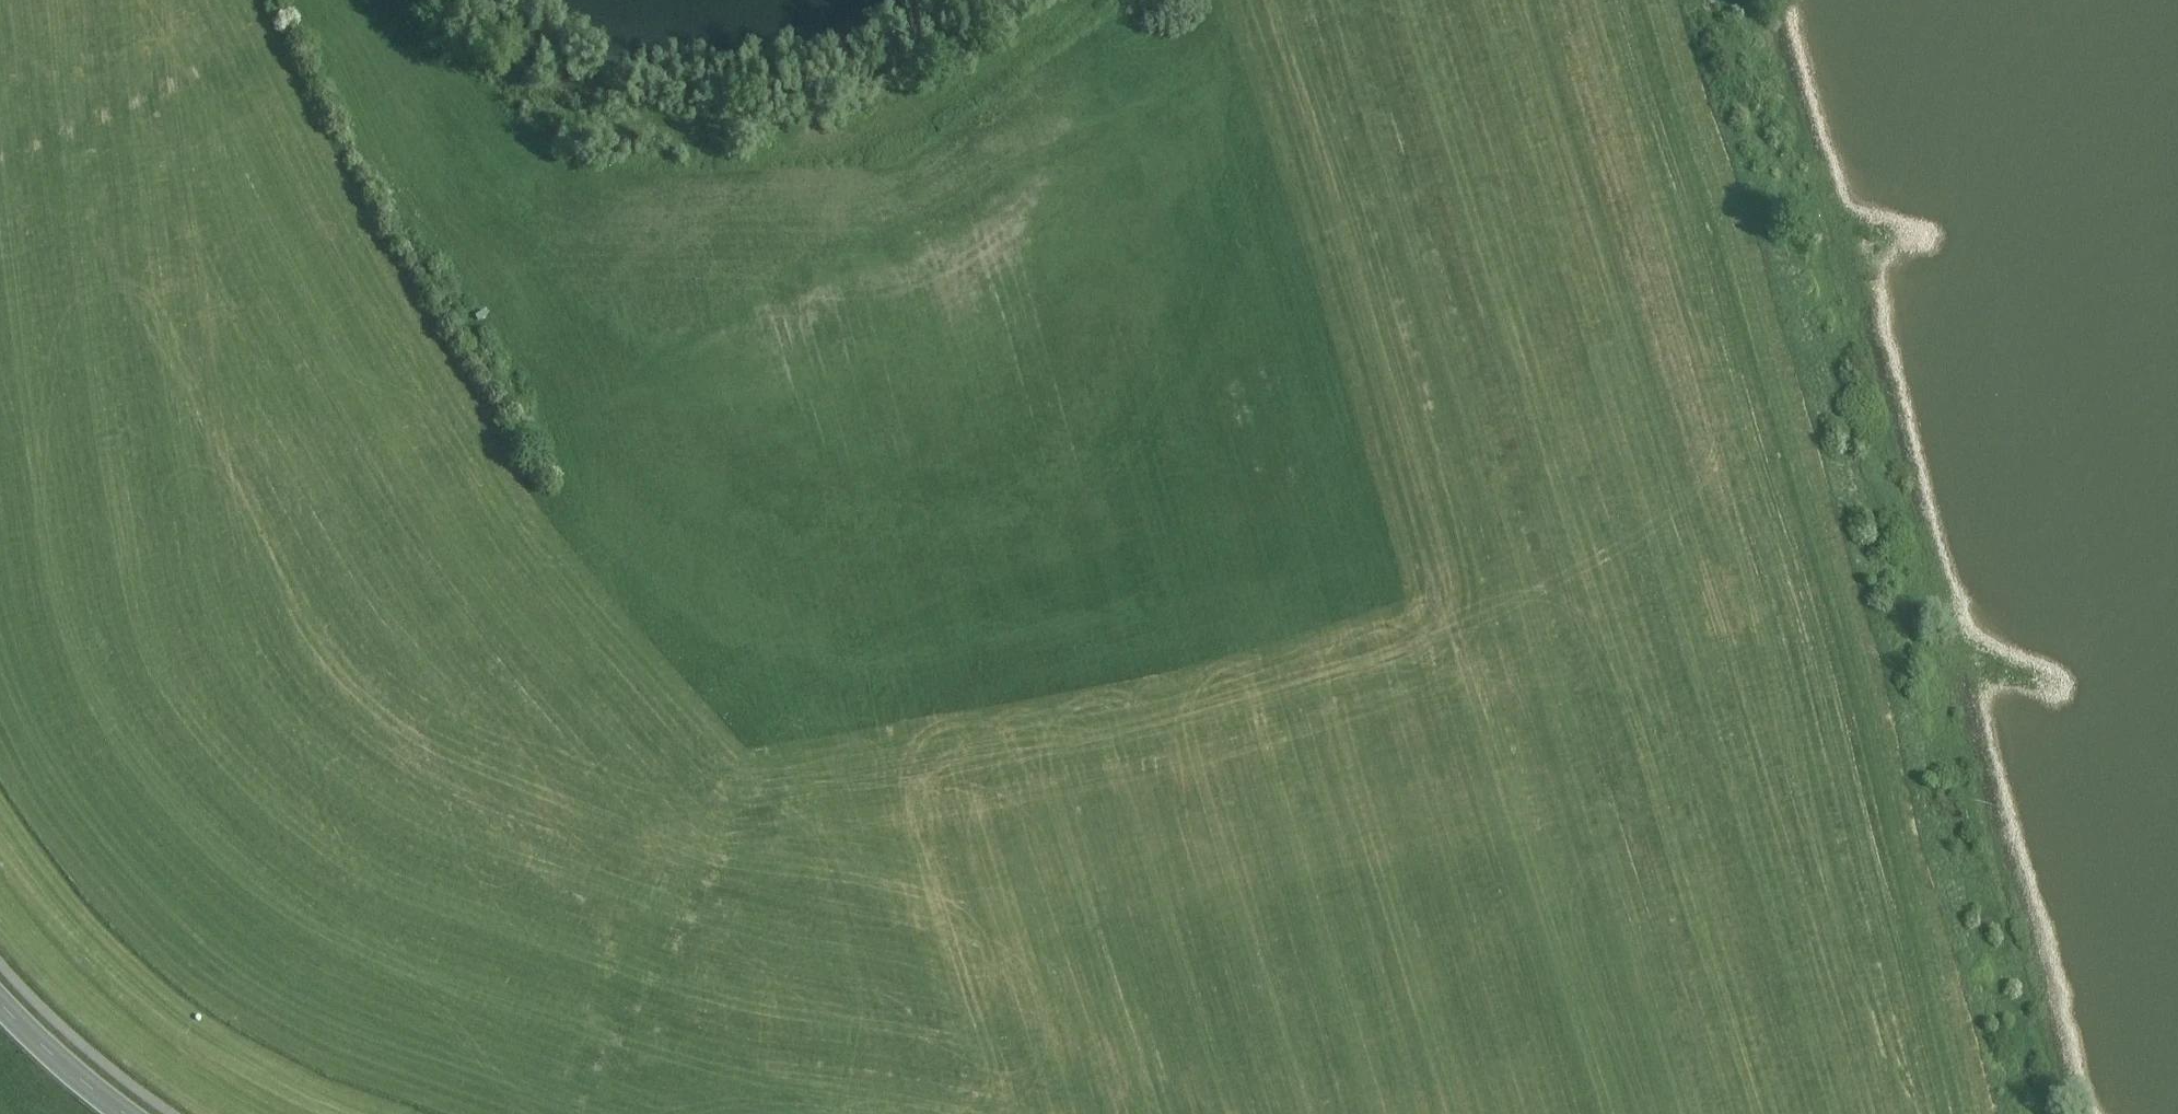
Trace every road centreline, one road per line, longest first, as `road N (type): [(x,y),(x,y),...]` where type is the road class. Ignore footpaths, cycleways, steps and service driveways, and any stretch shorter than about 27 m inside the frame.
road 1 (secondary): [(117,1113),(0,1010)]

